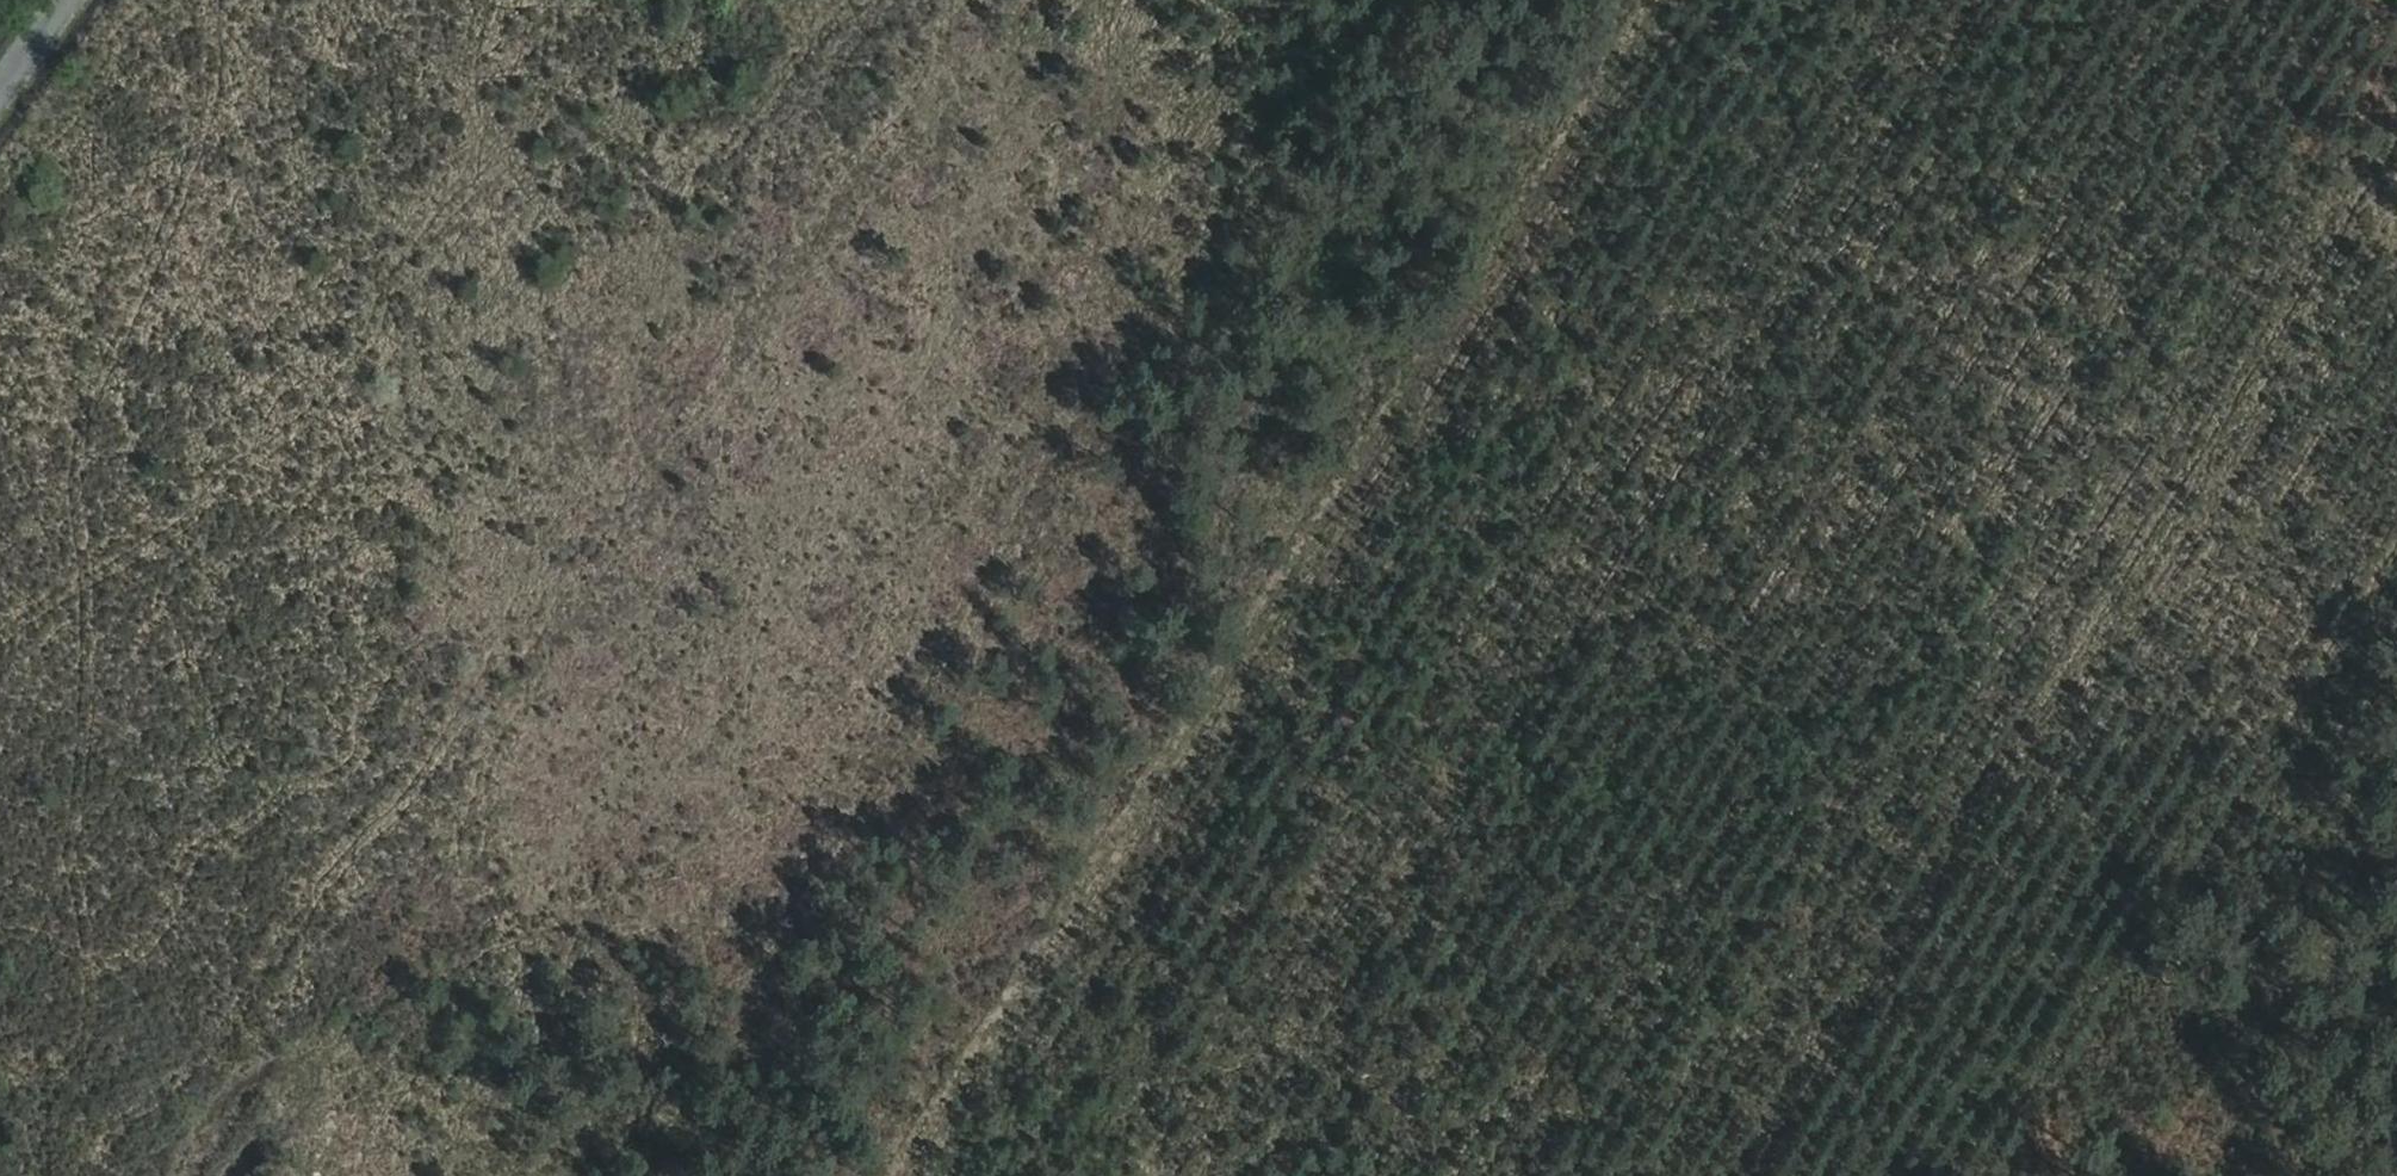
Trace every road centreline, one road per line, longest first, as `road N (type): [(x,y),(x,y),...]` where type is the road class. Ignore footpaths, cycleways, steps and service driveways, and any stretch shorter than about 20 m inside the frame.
road 1 (unclassified): [(82,0),(0,114)]

